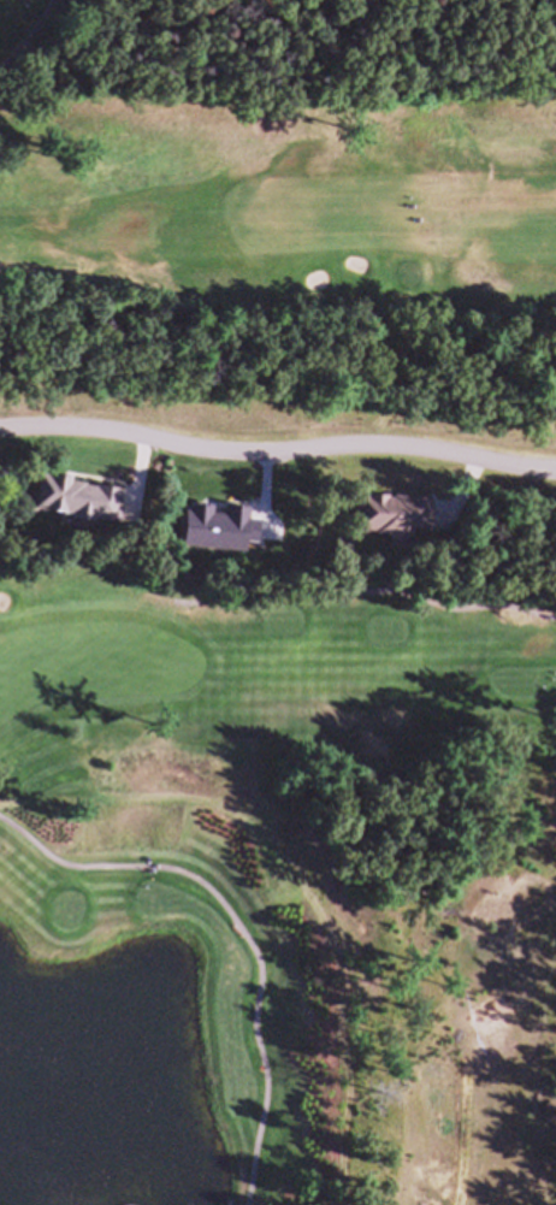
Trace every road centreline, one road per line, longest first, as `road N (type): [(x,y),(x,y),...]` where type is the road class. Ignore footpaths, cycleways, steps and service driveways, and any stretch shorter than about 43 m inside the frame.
road 1 (residential): [(0,439),(76,437),(223,460),(397,454),(555,479)]

